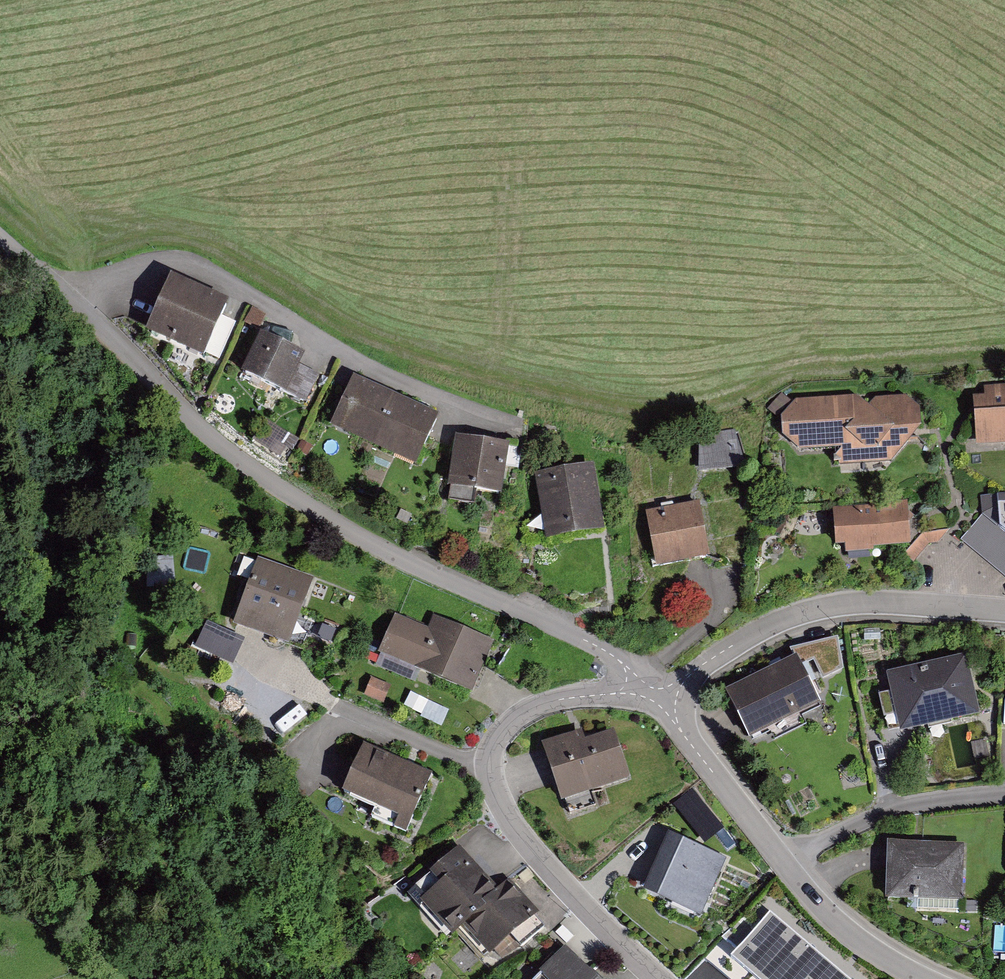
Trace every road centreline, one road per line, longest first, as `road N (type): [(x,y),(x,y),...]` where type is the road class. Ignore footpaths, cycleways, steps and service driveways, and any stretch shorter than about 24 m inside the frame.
road 1 (residential): [(651,692),(594,645),(392,554),(239,460),(0,236)]
road 2 (residential): [(651,692),(539,705),(504,727),(490,763),(501,807),(519,835),(659,978)]
road 3 (residential): [(1004,610),(832,604),(778,621),(651,692)]
road 4 (residential): [(783,862),(905,805),(1004,794)]
road 5 (residential): [(783,862),(651,692)]
road 6 (residential): [(919,978),(836,926),(783,862)]

